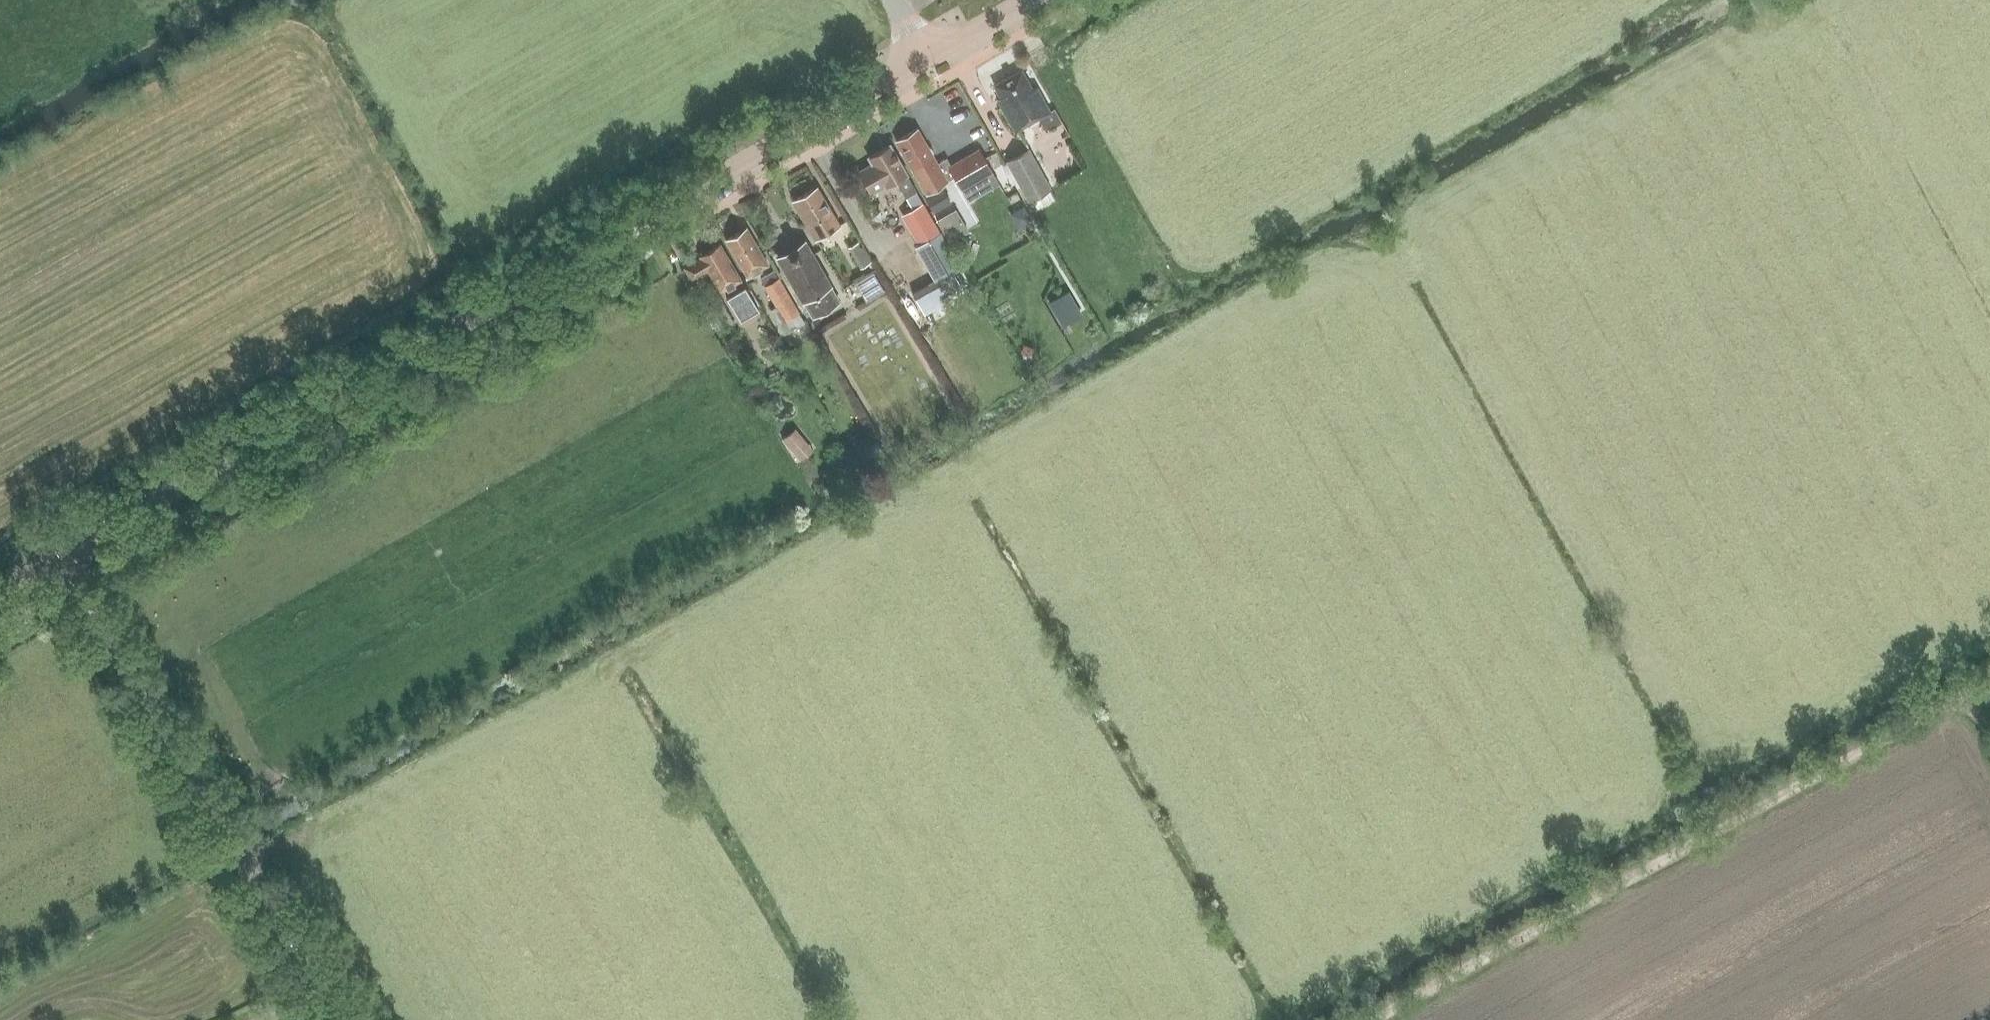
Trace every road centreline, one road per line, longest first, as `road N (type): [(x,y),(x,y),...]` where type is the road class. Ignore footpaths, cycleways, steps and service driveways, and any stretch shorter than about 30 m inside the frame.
road 1 (secondary): [(39,555),(924,58)]
road 2 (track): [(1356,1019),(1989,679)]
road 3 (unclassified): [(329,1019),(39,555)]

